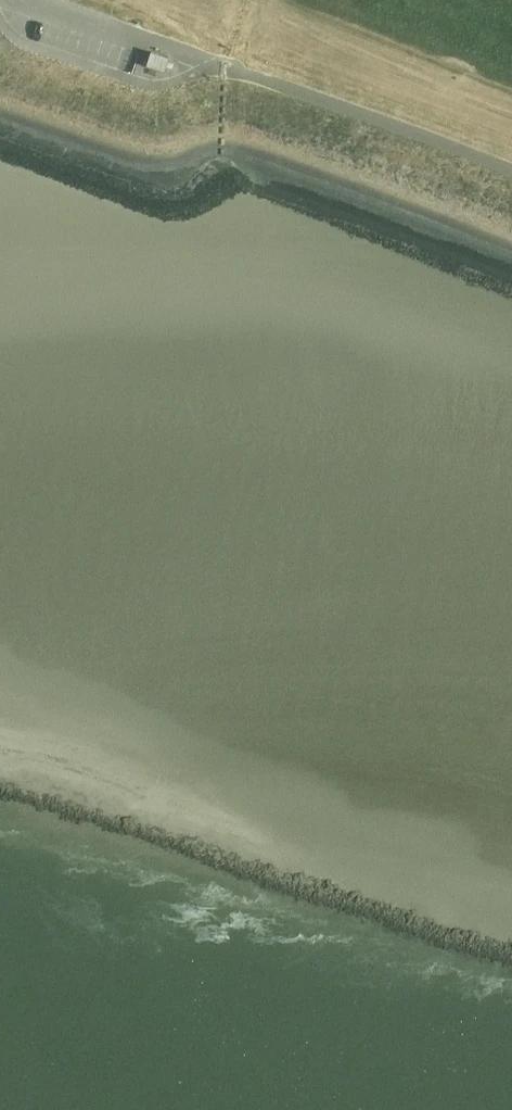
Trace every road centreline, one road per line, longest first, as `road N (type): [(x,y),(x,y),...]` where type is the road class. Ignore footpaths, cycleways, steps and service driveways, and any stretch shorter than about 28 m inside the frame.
road 1 (unclassified): [(222,67),(21,0)]

